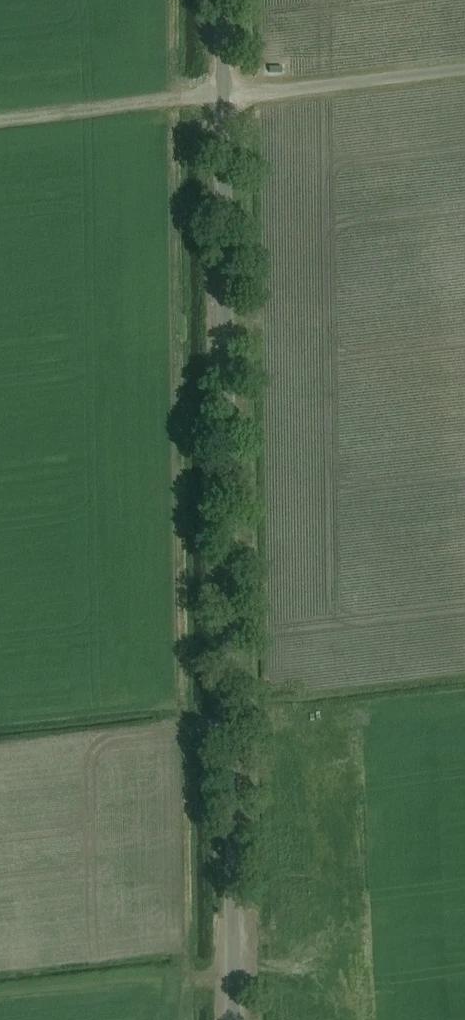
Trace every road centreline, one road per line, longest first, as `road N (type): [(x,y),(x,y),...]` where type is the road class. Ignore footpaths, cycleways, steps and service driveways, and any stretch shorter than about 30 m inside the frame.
road 1 (unclassified): [(233,1019),(222,0)]

